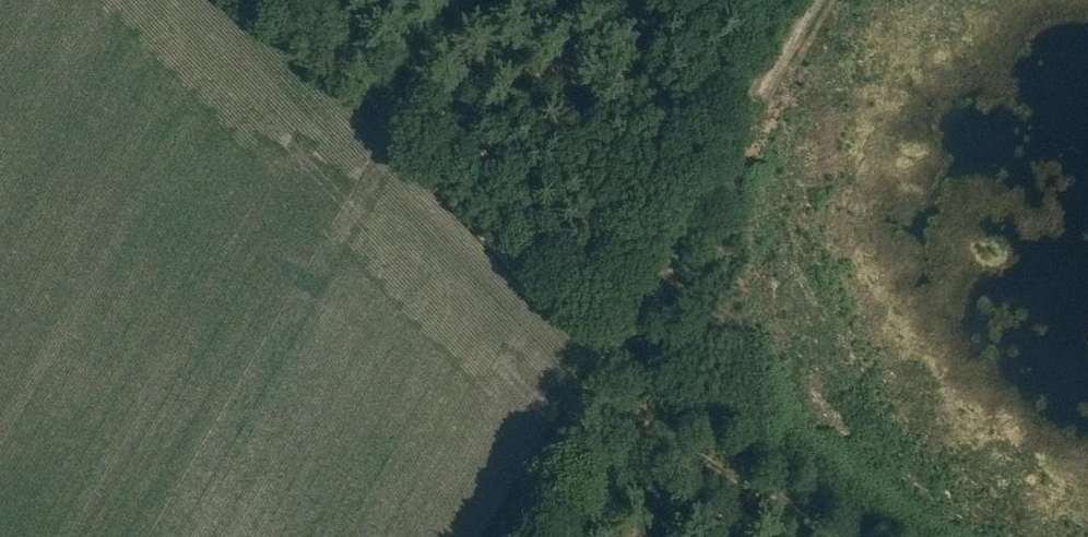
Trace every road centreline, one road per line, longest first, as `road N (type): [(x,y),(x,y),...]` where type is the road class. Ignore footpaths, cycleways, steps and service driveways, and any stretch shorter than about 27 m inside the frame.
road 1 (track): [(820,0),(606,350)]
road 2 (track): [(606,350),(374,109)]
road 3 (track): [(602,411),(804,536)]
road 4 (track): [(579,395),(495,536)]
road 5 (track): [(374,109),(268,0)]

